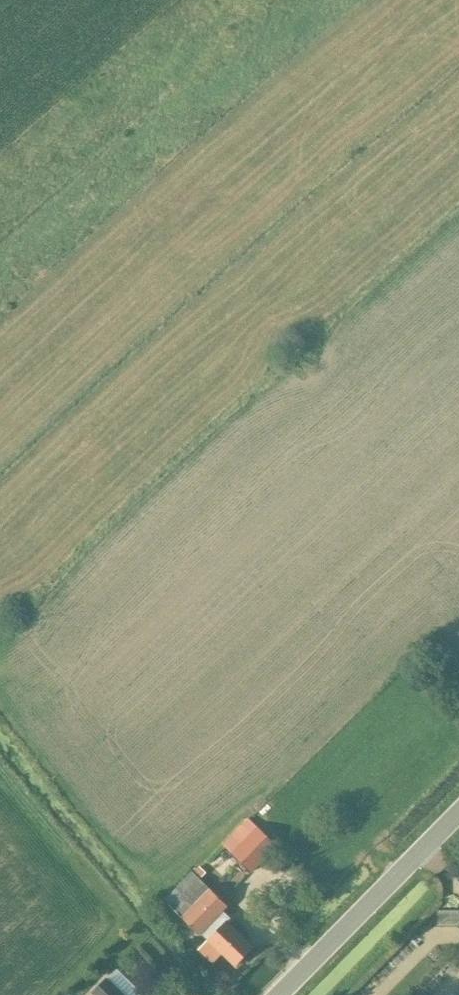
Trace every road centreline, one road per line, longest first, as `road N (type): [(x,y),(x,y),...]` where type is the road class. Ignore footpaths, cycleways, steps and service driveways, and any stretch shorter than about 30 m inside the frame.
road 1 (tertiary): [(279,994),(458,812)]

